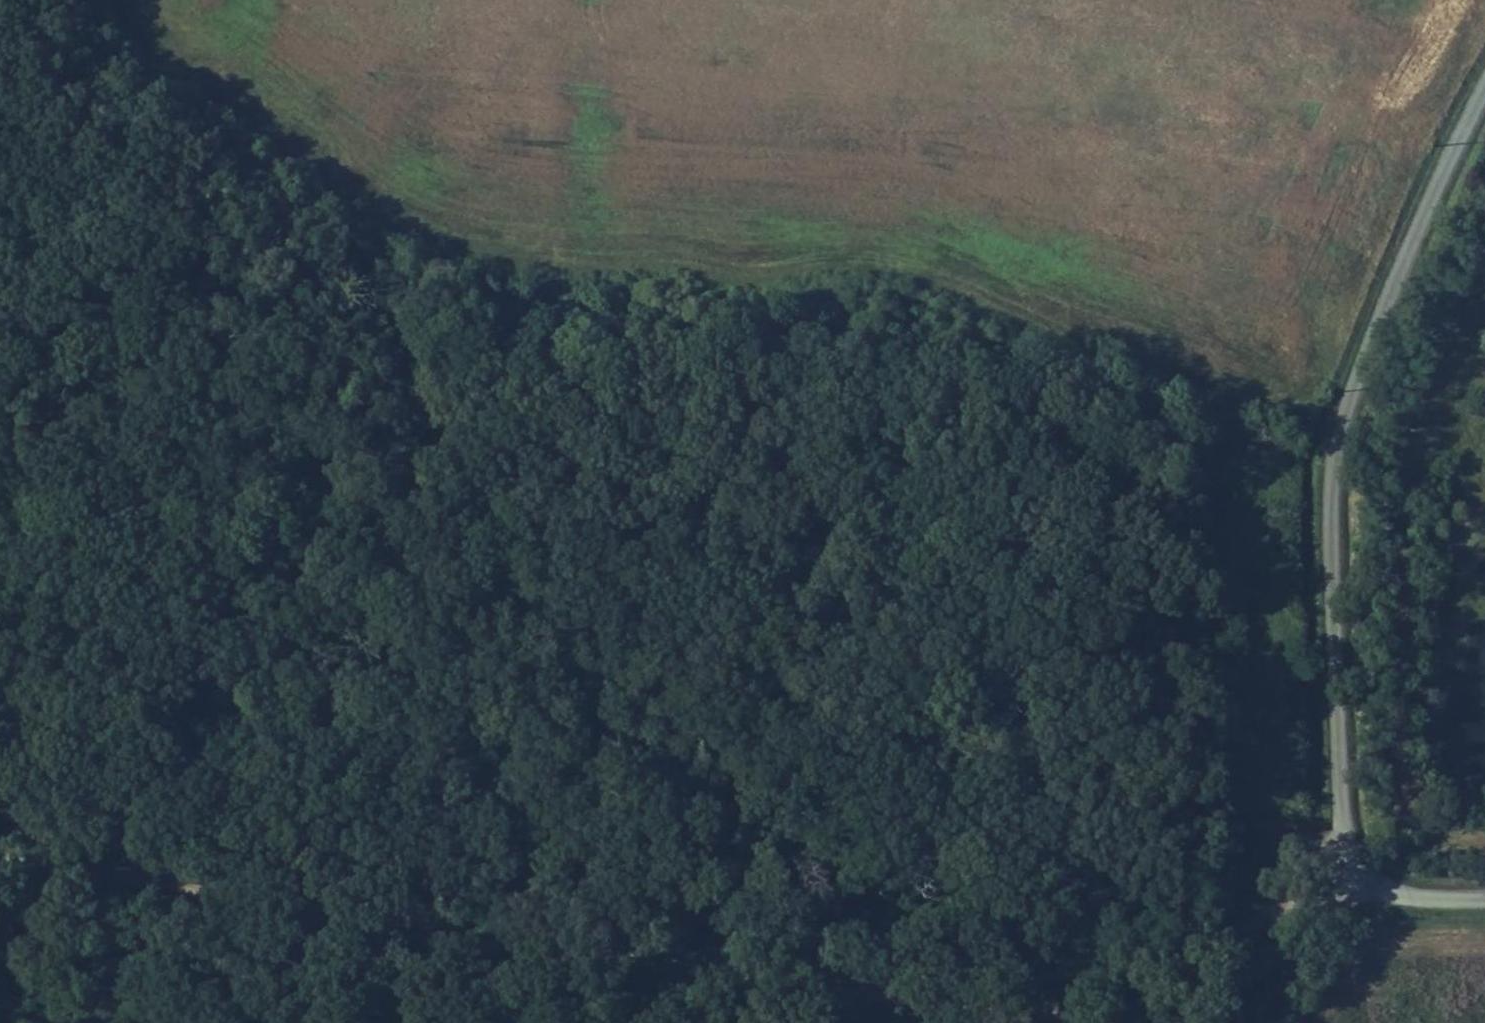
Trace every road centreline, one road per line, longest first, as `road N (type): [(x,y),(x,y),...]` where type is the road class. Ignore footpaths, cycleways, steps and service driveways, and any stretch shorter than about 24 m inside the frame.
road 1 (track): [(1346,882),(1302,878),(1065,1005),(0,843)]
road 2 (unclassified): [(1484,898),(1346,884),(1348,425),(1484,137)]

